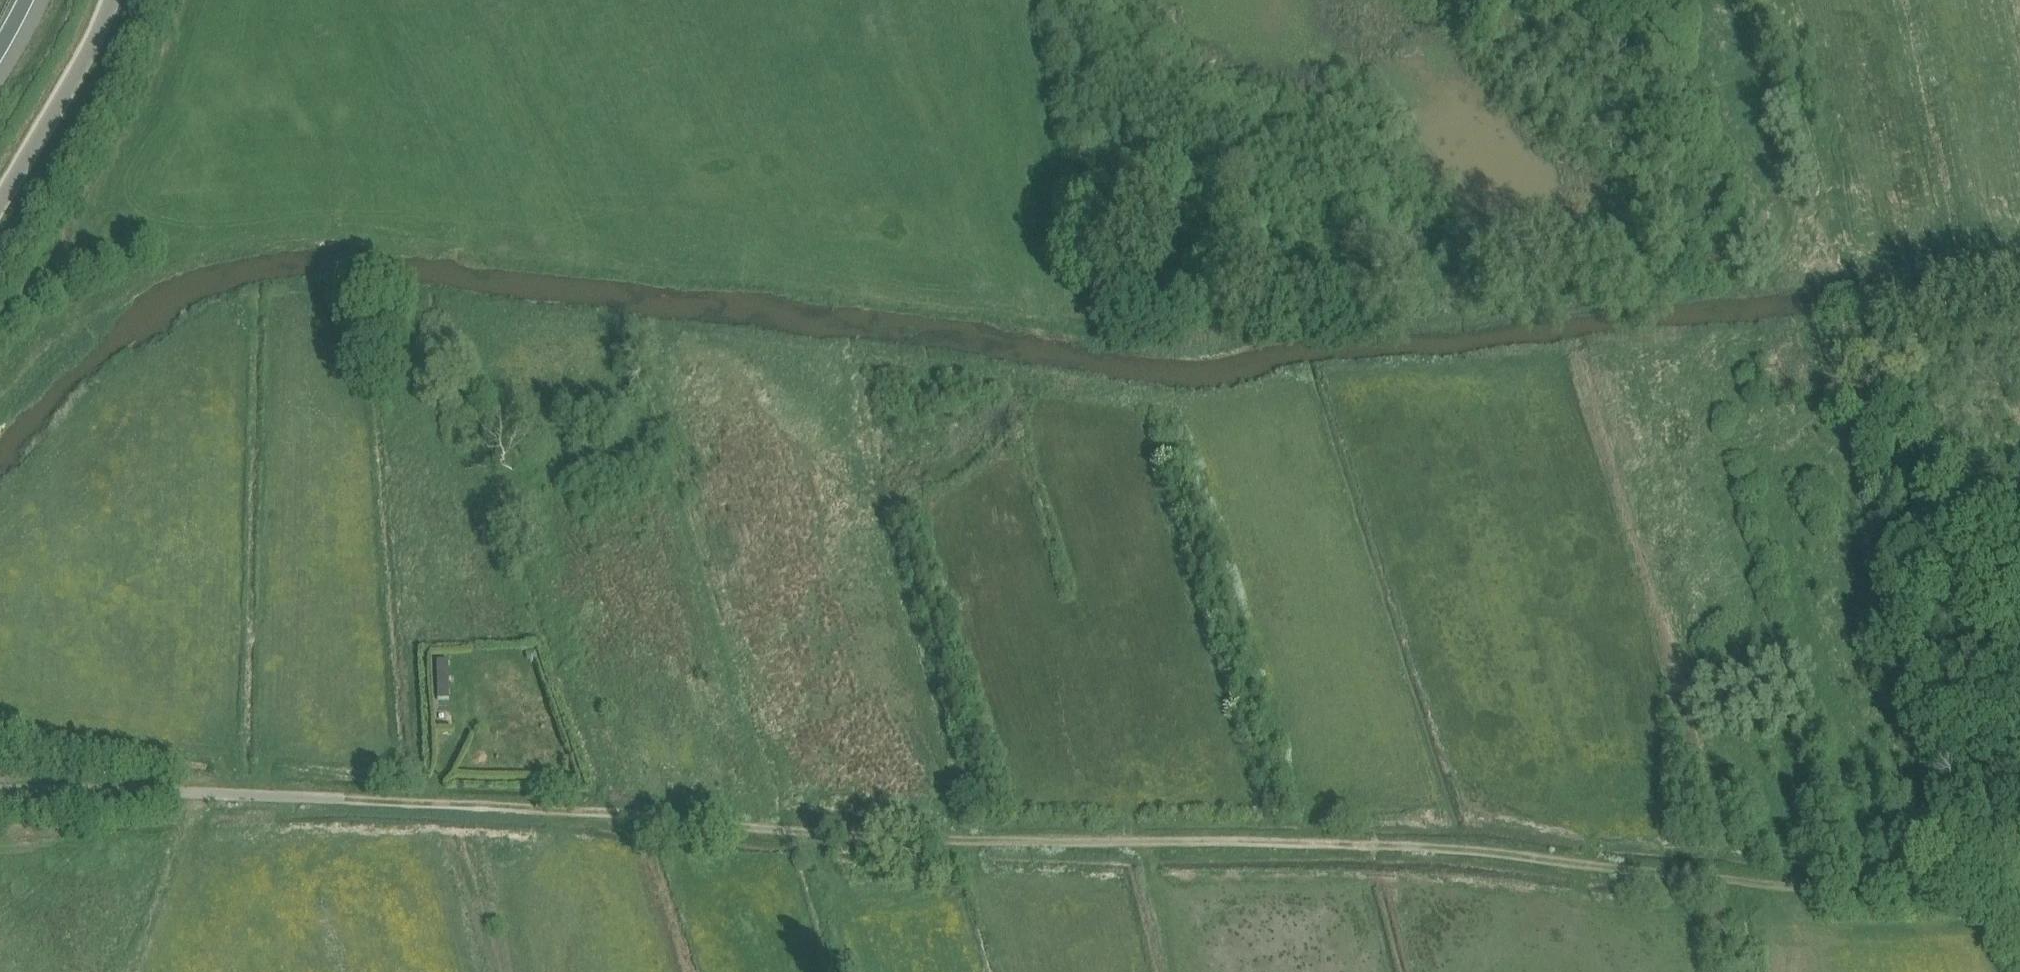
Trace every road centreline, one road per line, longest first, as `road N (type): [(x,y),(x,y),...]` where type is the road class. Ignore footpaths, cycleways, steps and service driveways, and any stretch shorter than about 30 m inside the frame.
road 1 (unclassified): [(0,796),(337,800)]
road 2 (unclassified): [(0,219),(117,0)]

